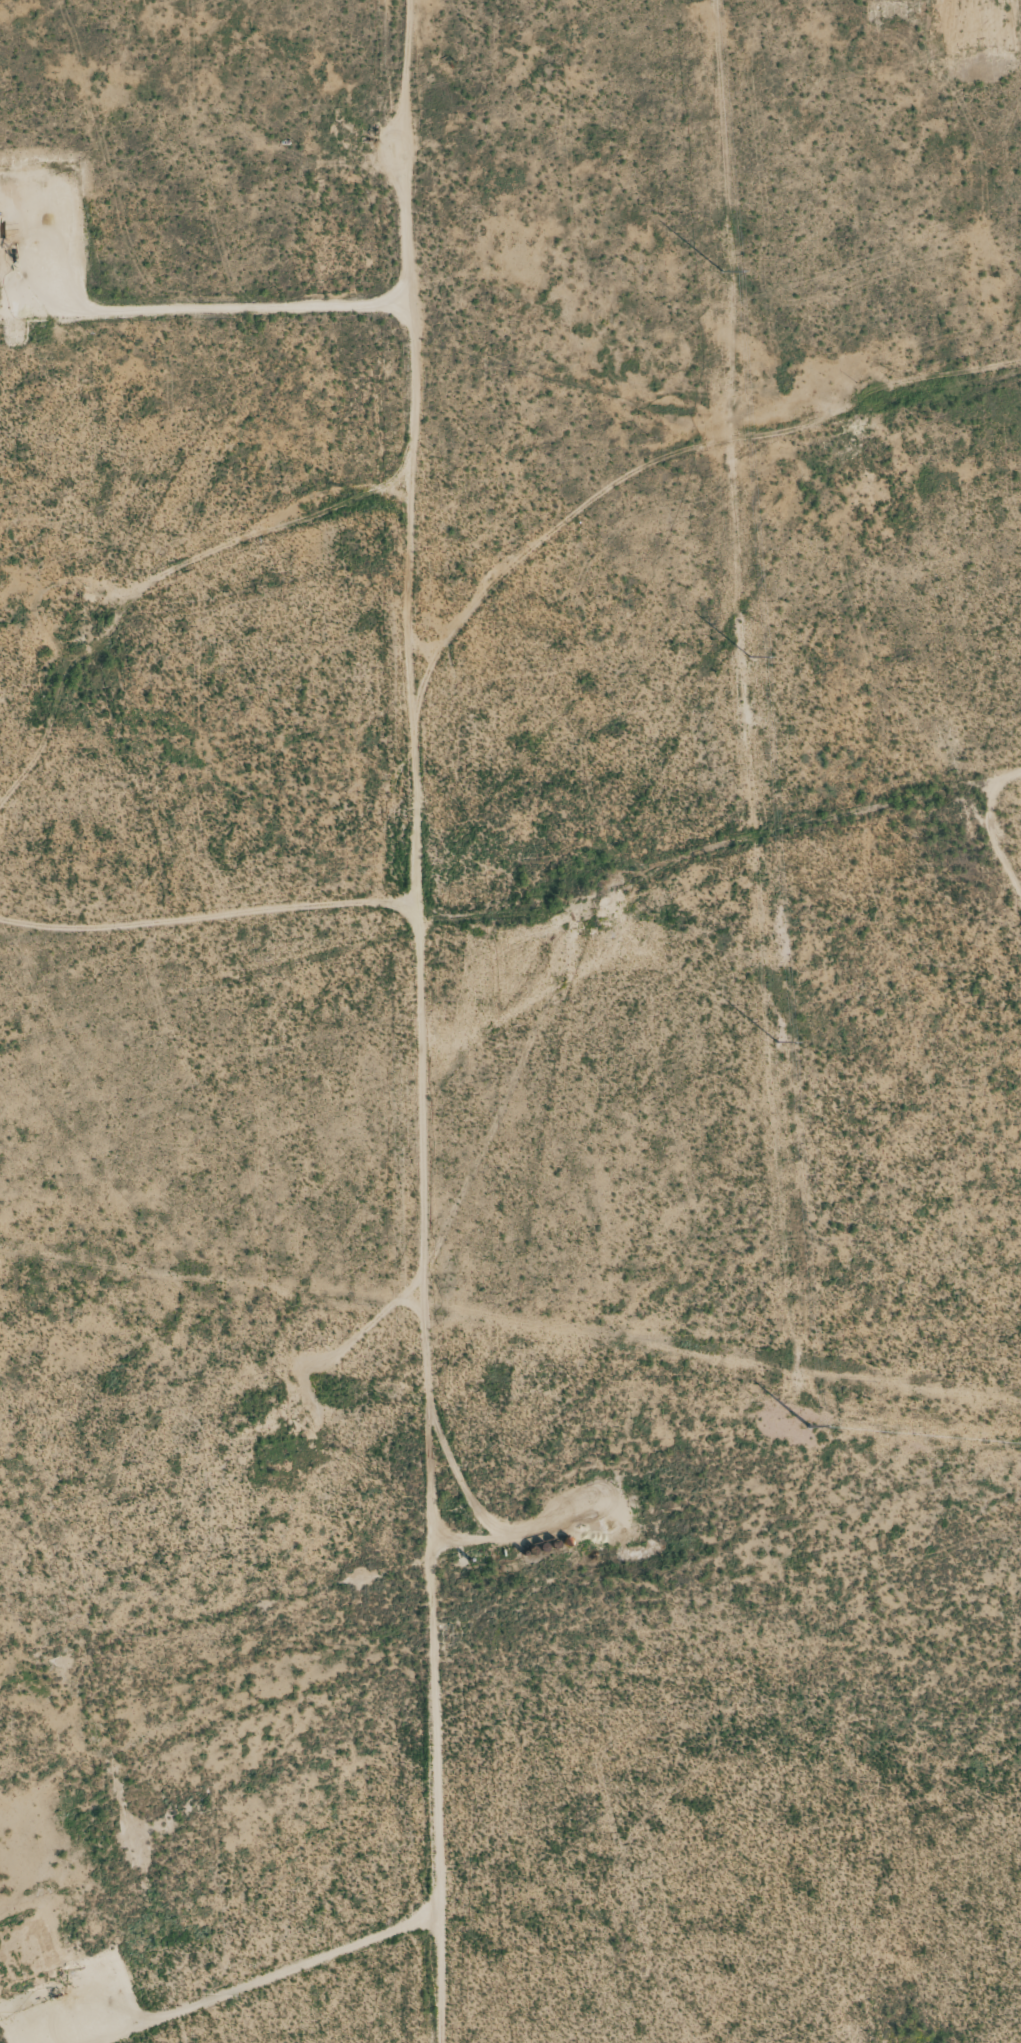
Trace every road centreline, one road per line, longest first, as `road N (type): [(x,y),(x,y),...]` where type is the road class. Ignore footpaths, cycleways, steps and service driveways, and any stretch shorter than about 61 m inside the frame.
road 1 (track): [(368,0),(414,2042)]
road 2 (track): [(0,909),(80,930),(389,890)]

